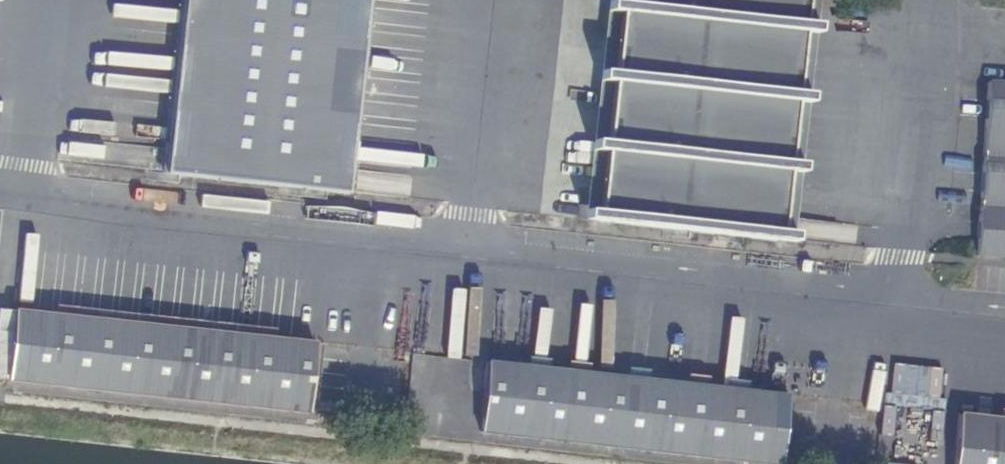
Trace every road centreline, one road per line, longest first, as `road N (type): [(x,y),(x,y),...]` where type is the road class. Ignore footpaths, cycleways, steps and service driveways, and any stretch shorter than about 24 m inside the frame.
road 1 (unclassified): [(466,247),(11,197)]
road 2 (unclassified): [(894,294),(466,247)]
road 3 (unclassified): [(894,294),(926,0)]
road 4 (unclassified): [(466,247),(494,0)]
road 5 (unclassified): [(11,197),(34,0)]

